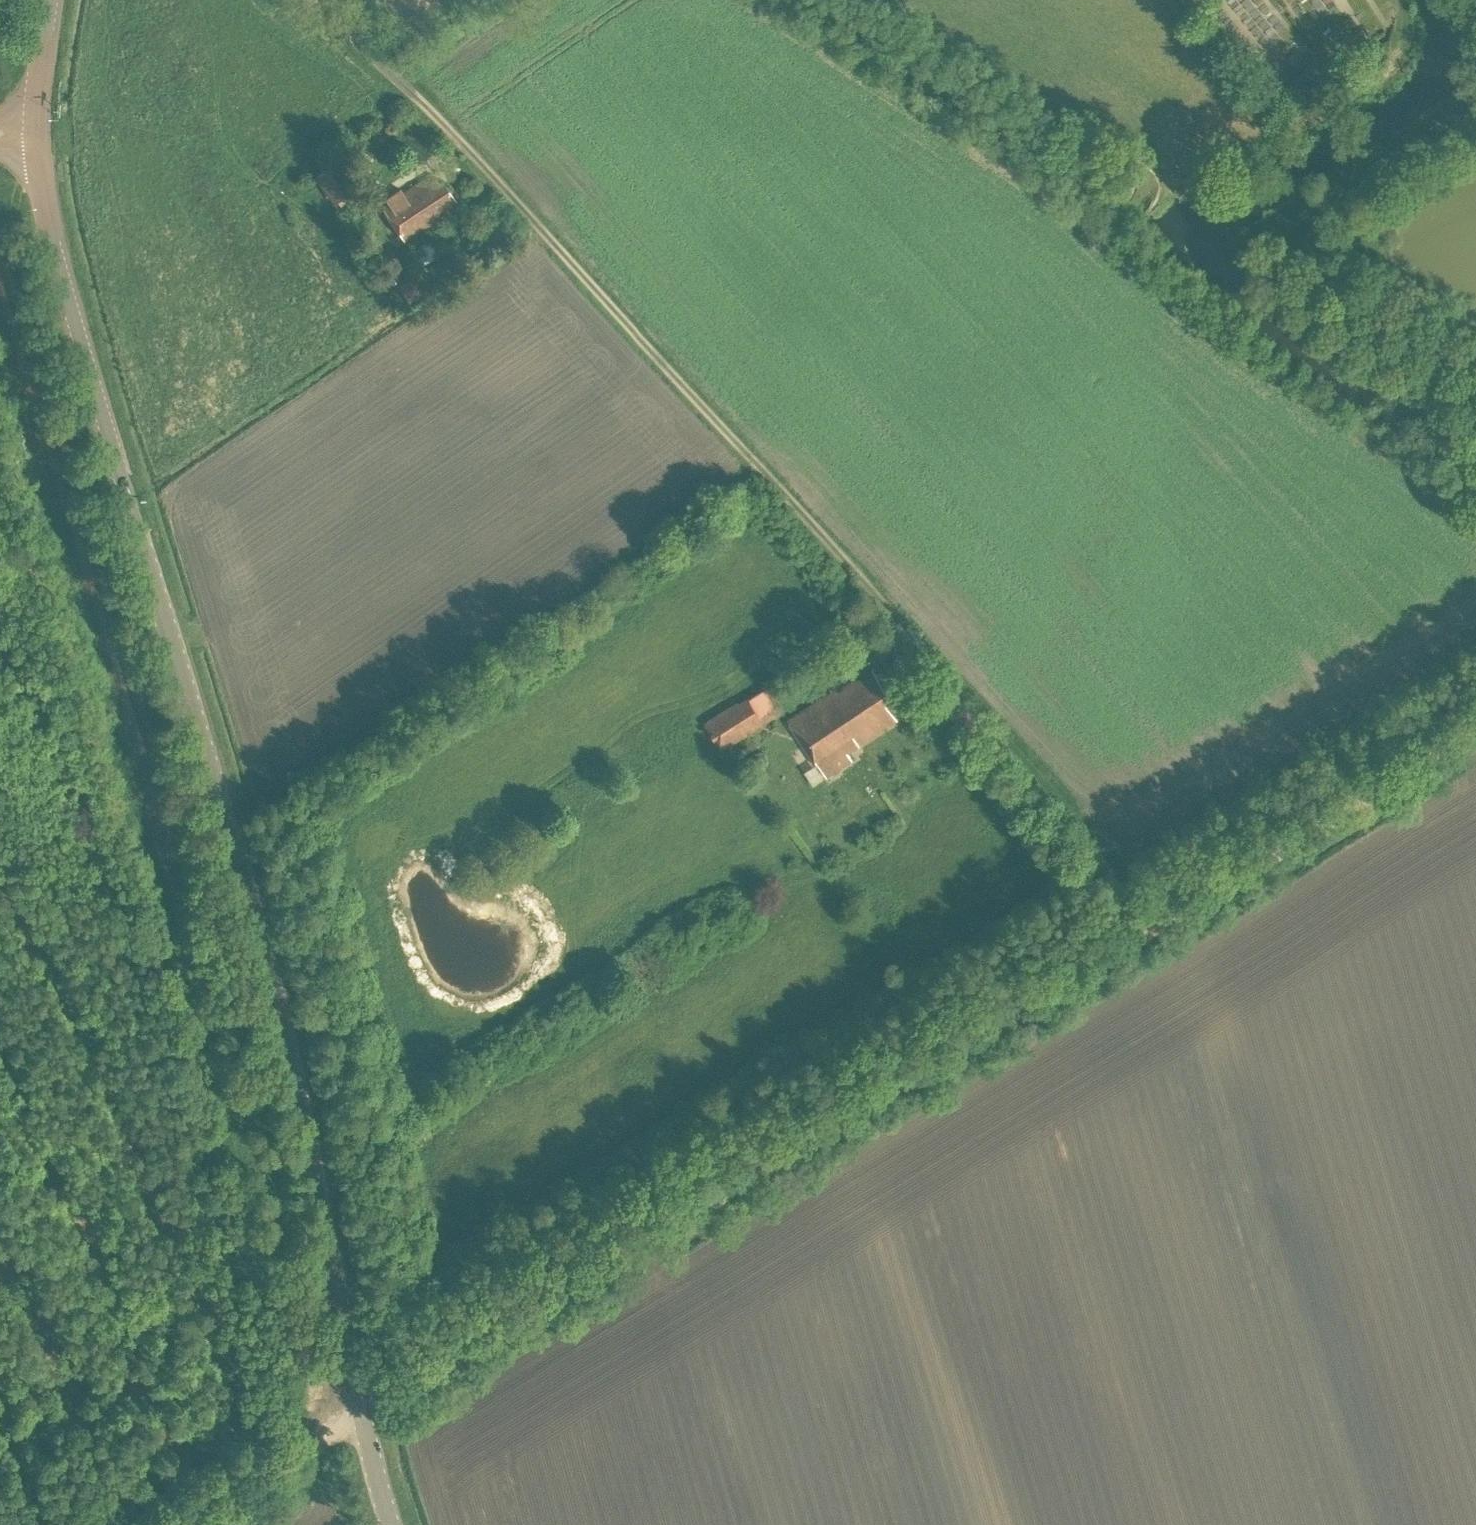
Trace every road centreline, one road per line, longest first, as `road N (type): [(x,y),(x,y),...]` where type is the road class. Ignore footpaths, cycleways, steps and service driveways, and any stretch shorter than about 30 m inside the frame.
road 1 (track): [(1475,730),(474,1335),(214,1524)]
road 2 (secondary): [(391,1524),(243,874),(55,242),(36,120)]
road 3 (secondary): [(36,120),(49,0)]

